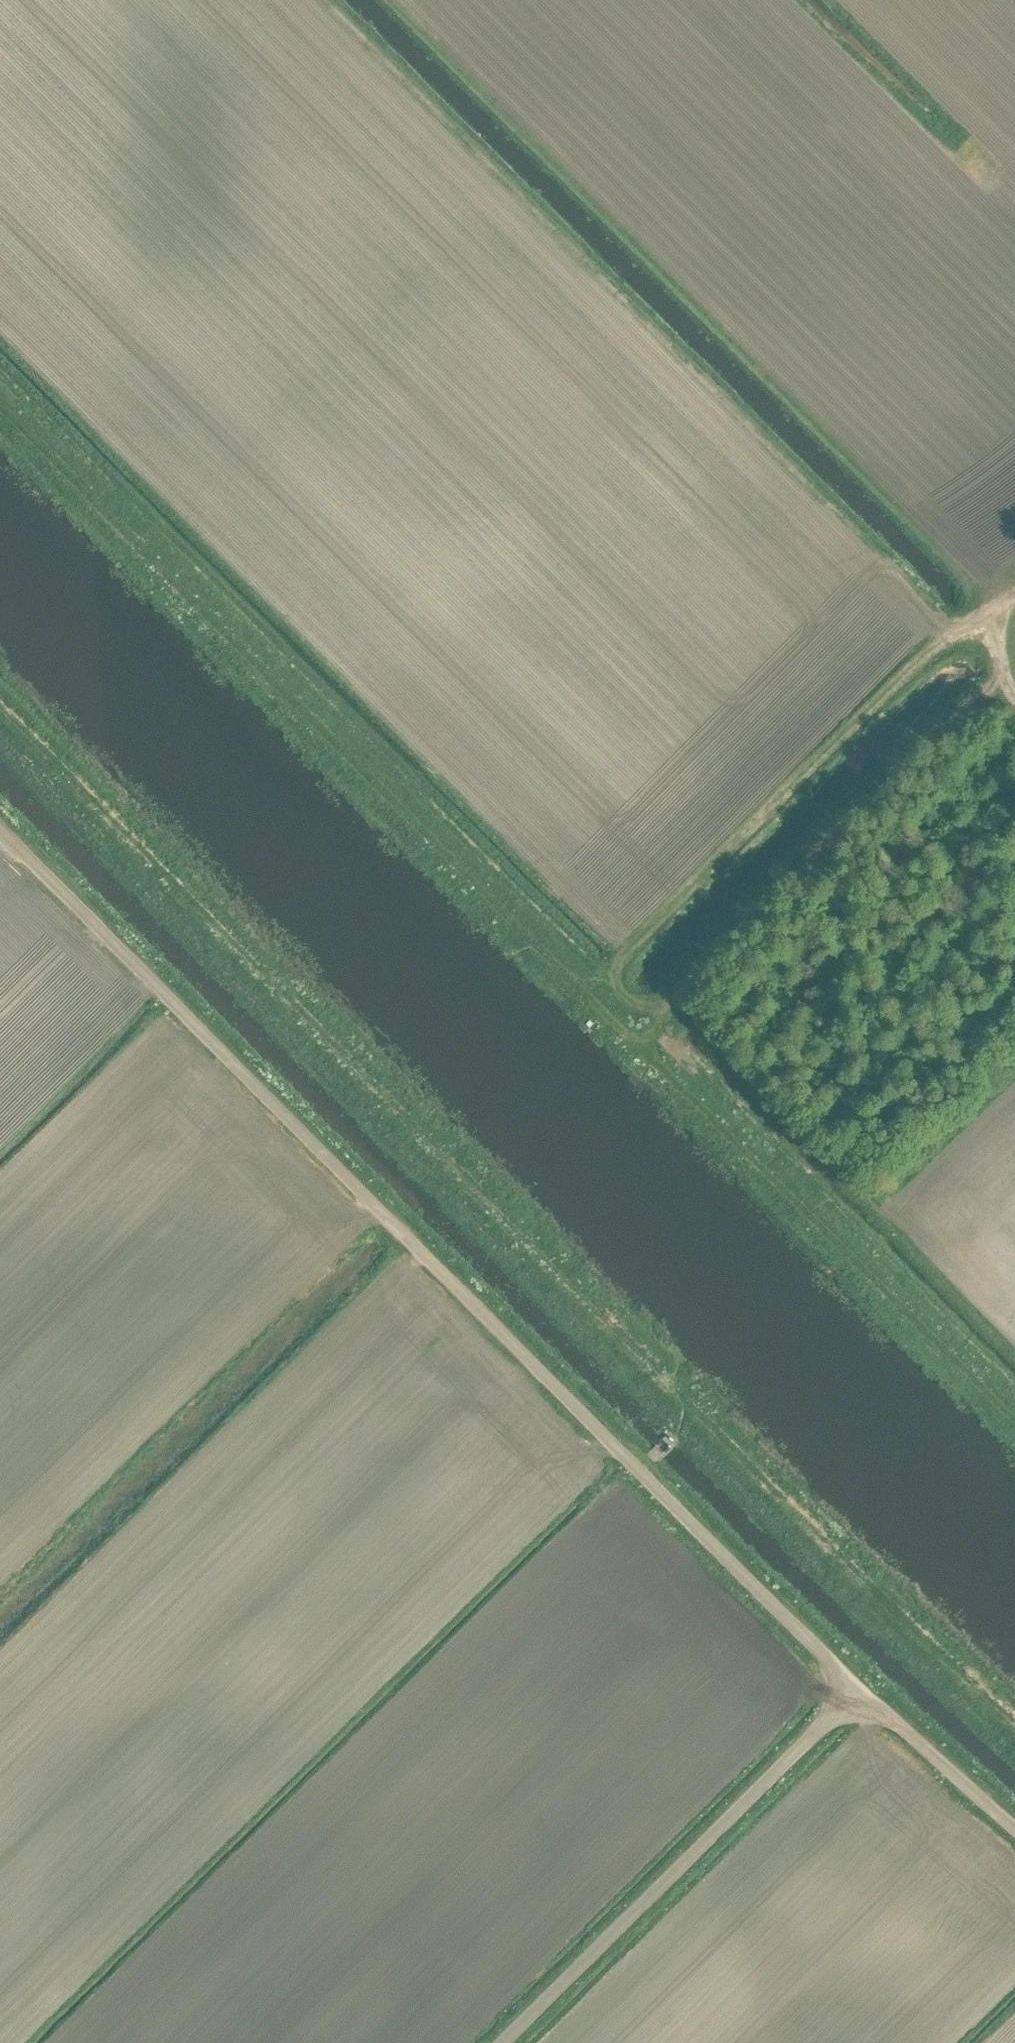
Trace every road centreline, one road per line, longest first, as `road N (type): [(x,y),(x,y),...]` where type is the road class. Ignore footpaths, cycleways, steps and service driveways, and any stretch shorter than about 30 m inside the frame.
road 1 (unclassified): [(868,1684),(0,822)]
road 2 (unclassified): [(506,2042),(868,1684)]
road 3 (unclassified): [(1014,1825),(868,1684)]

